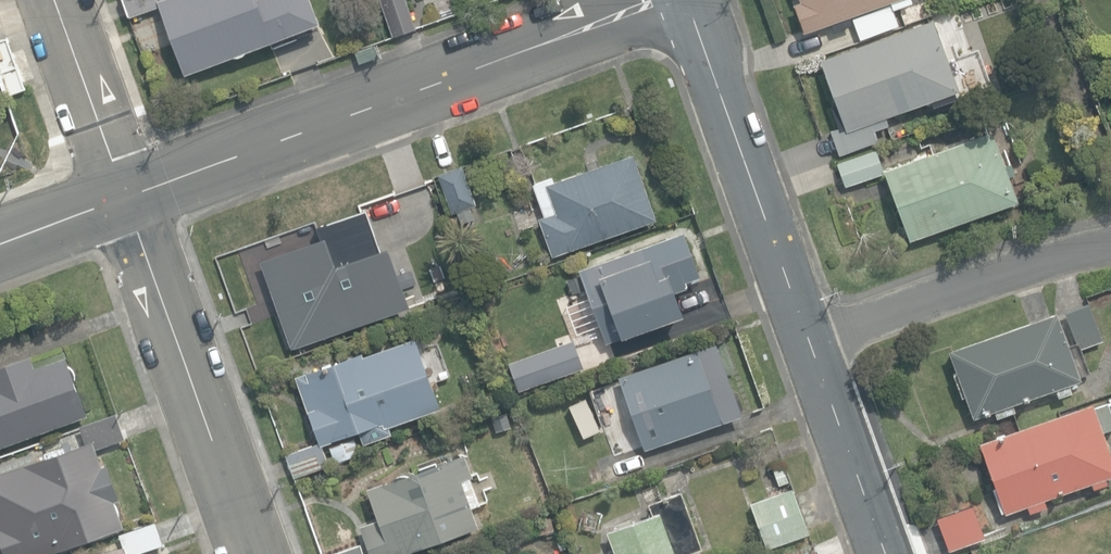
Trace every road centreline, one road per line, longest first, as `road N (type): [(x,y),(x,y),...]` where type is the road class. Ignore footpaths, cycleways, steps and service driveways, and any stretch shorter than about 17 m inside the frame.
road 1 (residential): [(637,0),(118,196)]
road 2 (residential): [(118,196),(248,553)]
road 3 (tertiary): [(679,0),(805,336)]
road 4 (residential): [(805,336),(1110,243)]
road 5 (tertiary): [(805,336),(884,553)]
road 6 (residential): [(49,0),(118,196)]
road 7 (residential): [(118,196),(0,241)]

